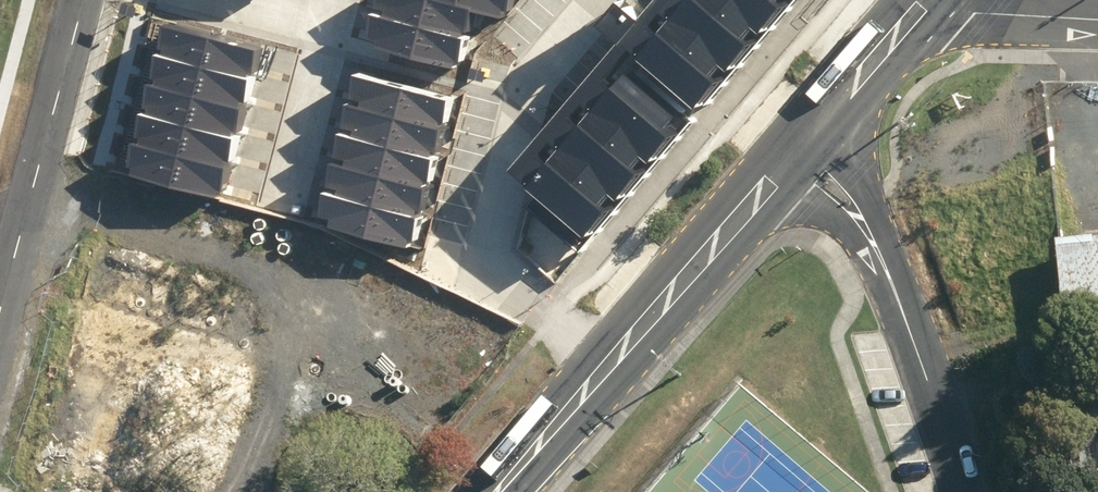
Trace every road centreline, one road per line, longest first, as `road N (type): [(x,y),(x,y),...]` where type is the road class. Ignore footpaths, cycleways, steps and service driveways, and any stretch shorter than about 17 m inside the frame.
road 1 (residential): [(603,368),(487,273),(530,80),(600,0)]
road 2 (residential): [(0,319),(86,0)]
road 3 (secondary): [(603,368),(770,176)]
road 4 (residential): [(958,491),(897,287)]
road 5 (residential): [(820,119),(861,170),(897,287)]
road 6 (residential): [(1097,20),(913,12)]
road 7 (residential): [(327,30),(283,196)]
road 8 (residential): [(897,287),(835,215),(770,176)]
road 9 (secondary): [(496,491),(603,368)]
road 10 (secondary): [(820,119),(913,12)]
road 11 (residential): [(204,0),(327,30)]

